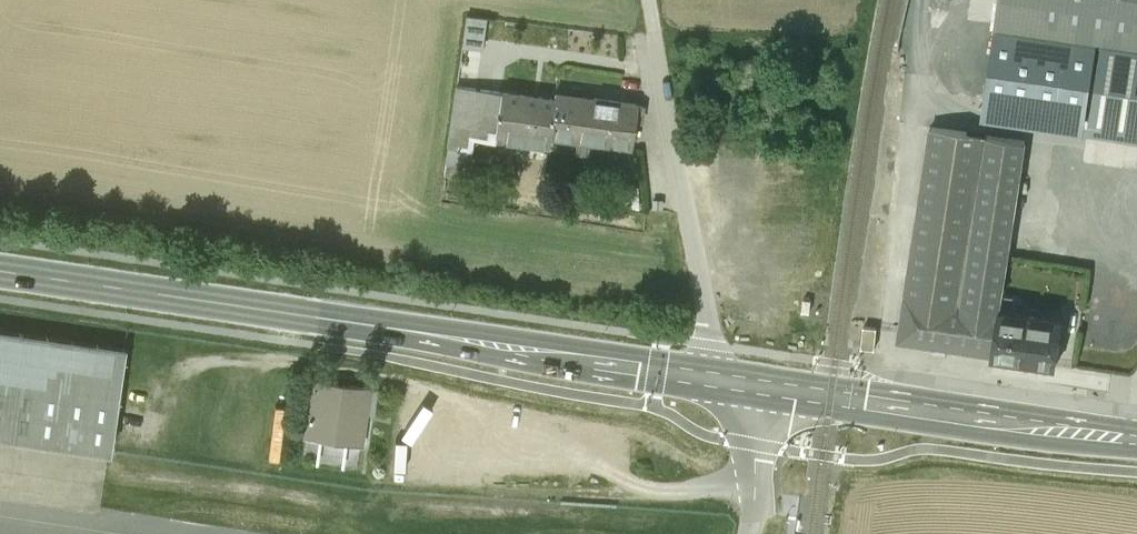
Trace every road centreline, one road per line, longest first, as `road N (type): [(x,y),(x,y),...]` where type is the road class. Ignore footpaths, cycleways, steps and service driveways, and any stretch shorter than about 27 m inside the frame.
road 1 (secondary): [(1136,437),(0,270)]

